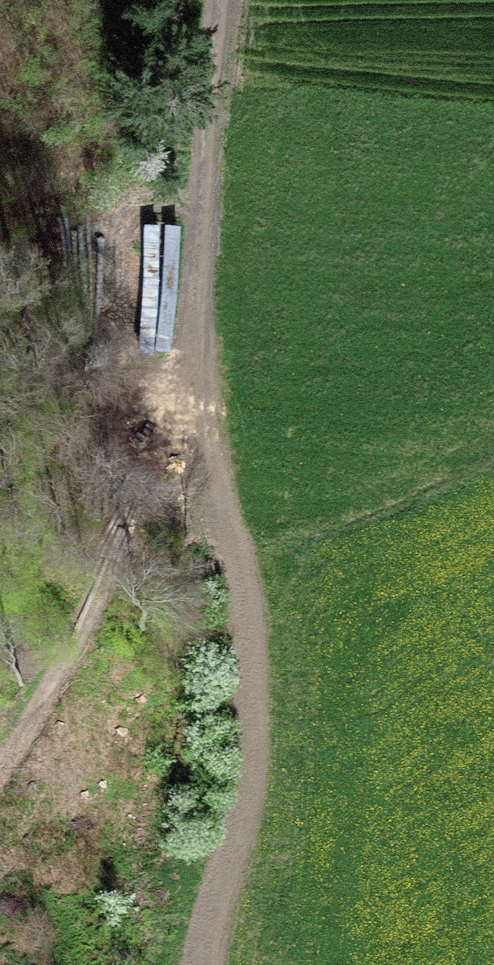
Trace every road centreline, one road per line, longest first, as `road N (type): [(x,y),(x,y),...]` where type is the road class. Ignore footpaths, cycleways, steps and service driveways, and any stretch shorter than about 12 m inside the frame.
road 1 (track): [(240,0),(199,328),(207,422),(250,571),(254,716),(200,964)]
road 2 (track): [(199,328),(74,648),(0,762)]

